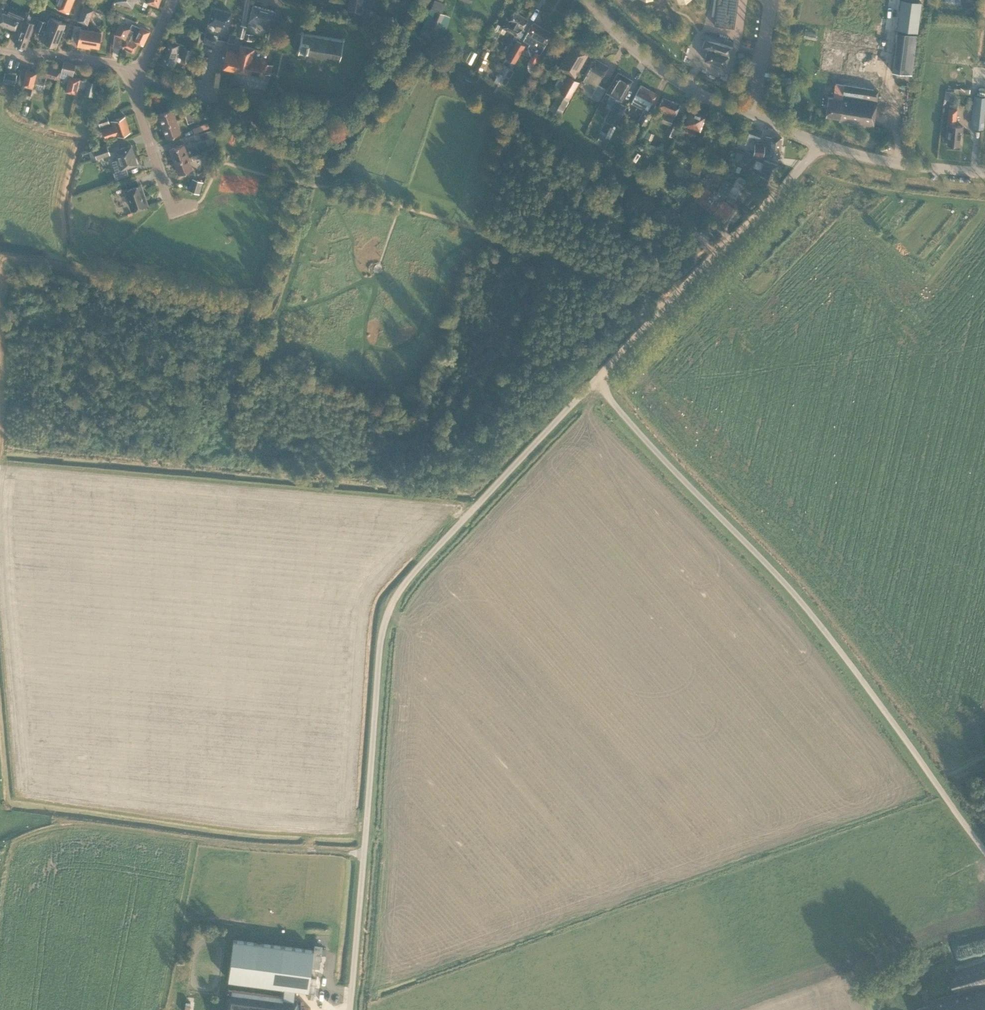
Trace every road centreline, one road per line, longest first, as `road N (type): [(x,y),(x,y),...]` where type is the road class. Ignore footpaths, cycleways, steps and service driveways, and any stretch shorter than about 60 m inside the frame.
road 1 (unclassified): [(594,379),(402,585),(384,618),(348,1009)]
road 2 (unclassified): [(984,850),(803,608),(594,379)]
road 3 (unclassified): [(594,379),(823,143)]
road 4 (tertiary): [(823,143),(693,89),(588,0)]
road 5 (residential): [(142,69),(136,99),(172,210),(199,200)]
road 6 (tertiary): [(984,172),(823,143)]
road 7 (unclassified): [(0,50),(142,69)]

